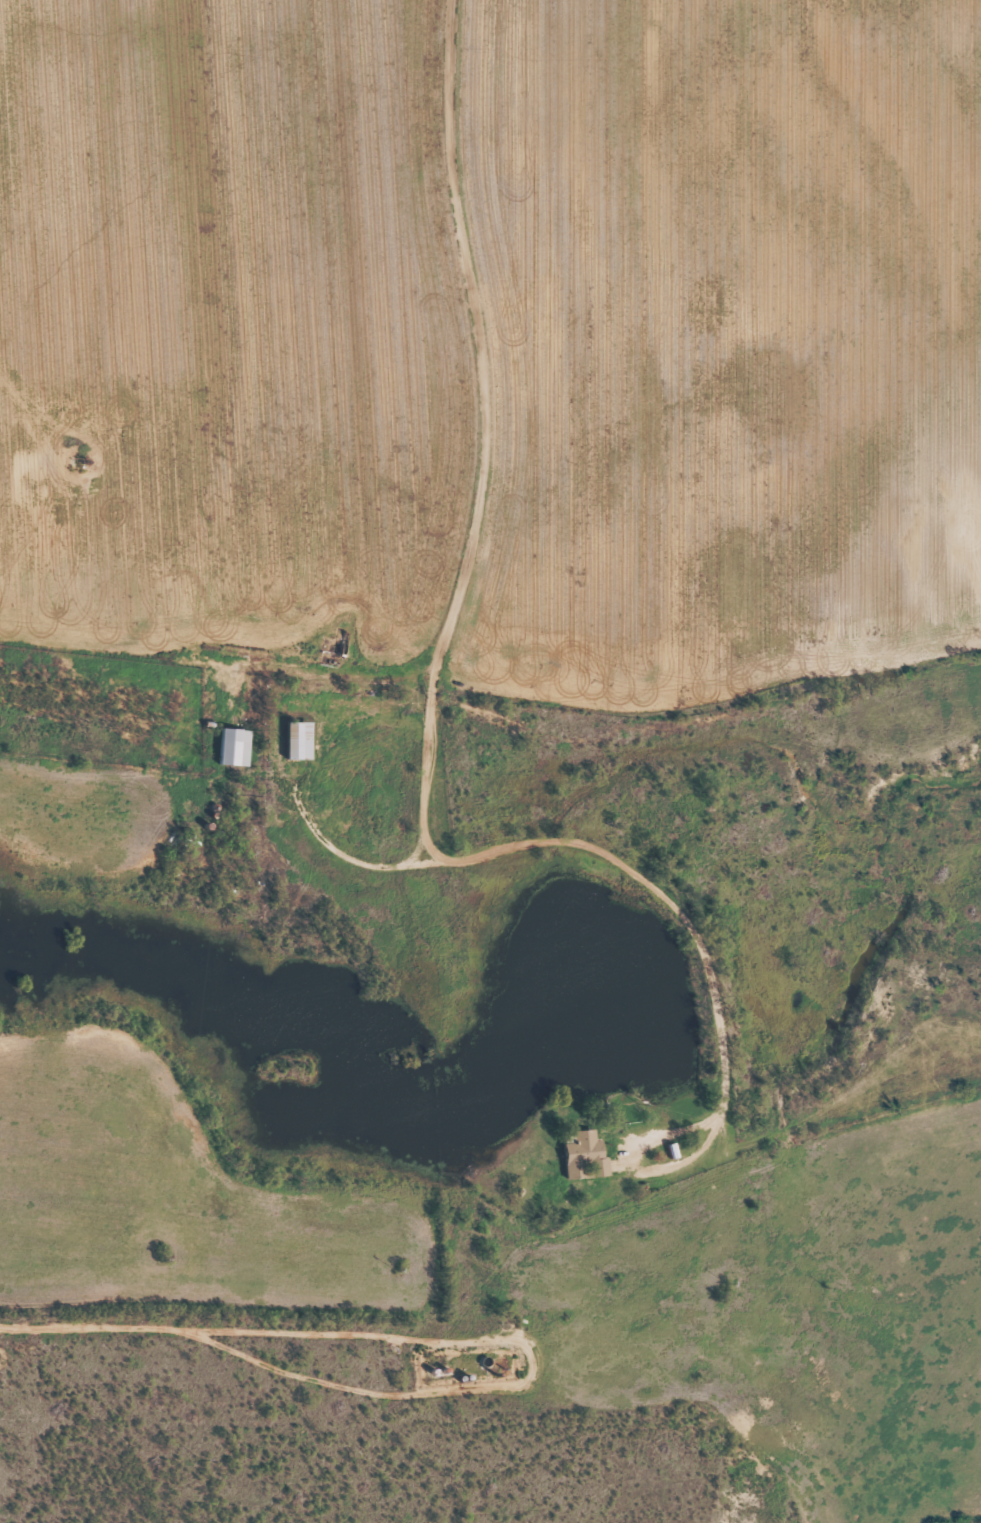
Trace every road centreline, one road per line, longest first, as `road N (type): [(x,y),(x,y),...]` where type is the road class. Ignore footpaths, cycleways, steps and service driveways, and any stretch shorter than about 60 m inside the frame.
road 1 (residential): [(0,1316),(456,1330),(507,1361),(744,1345),(815,1401),(838,1522)]
road 2 (residential): [(429,1522),(568,1209),(862,1087),(920,937)]
road 3 (residential): [(734,1140),(716,1016),(679,925),(586,817),(516,791),(426,845)]

